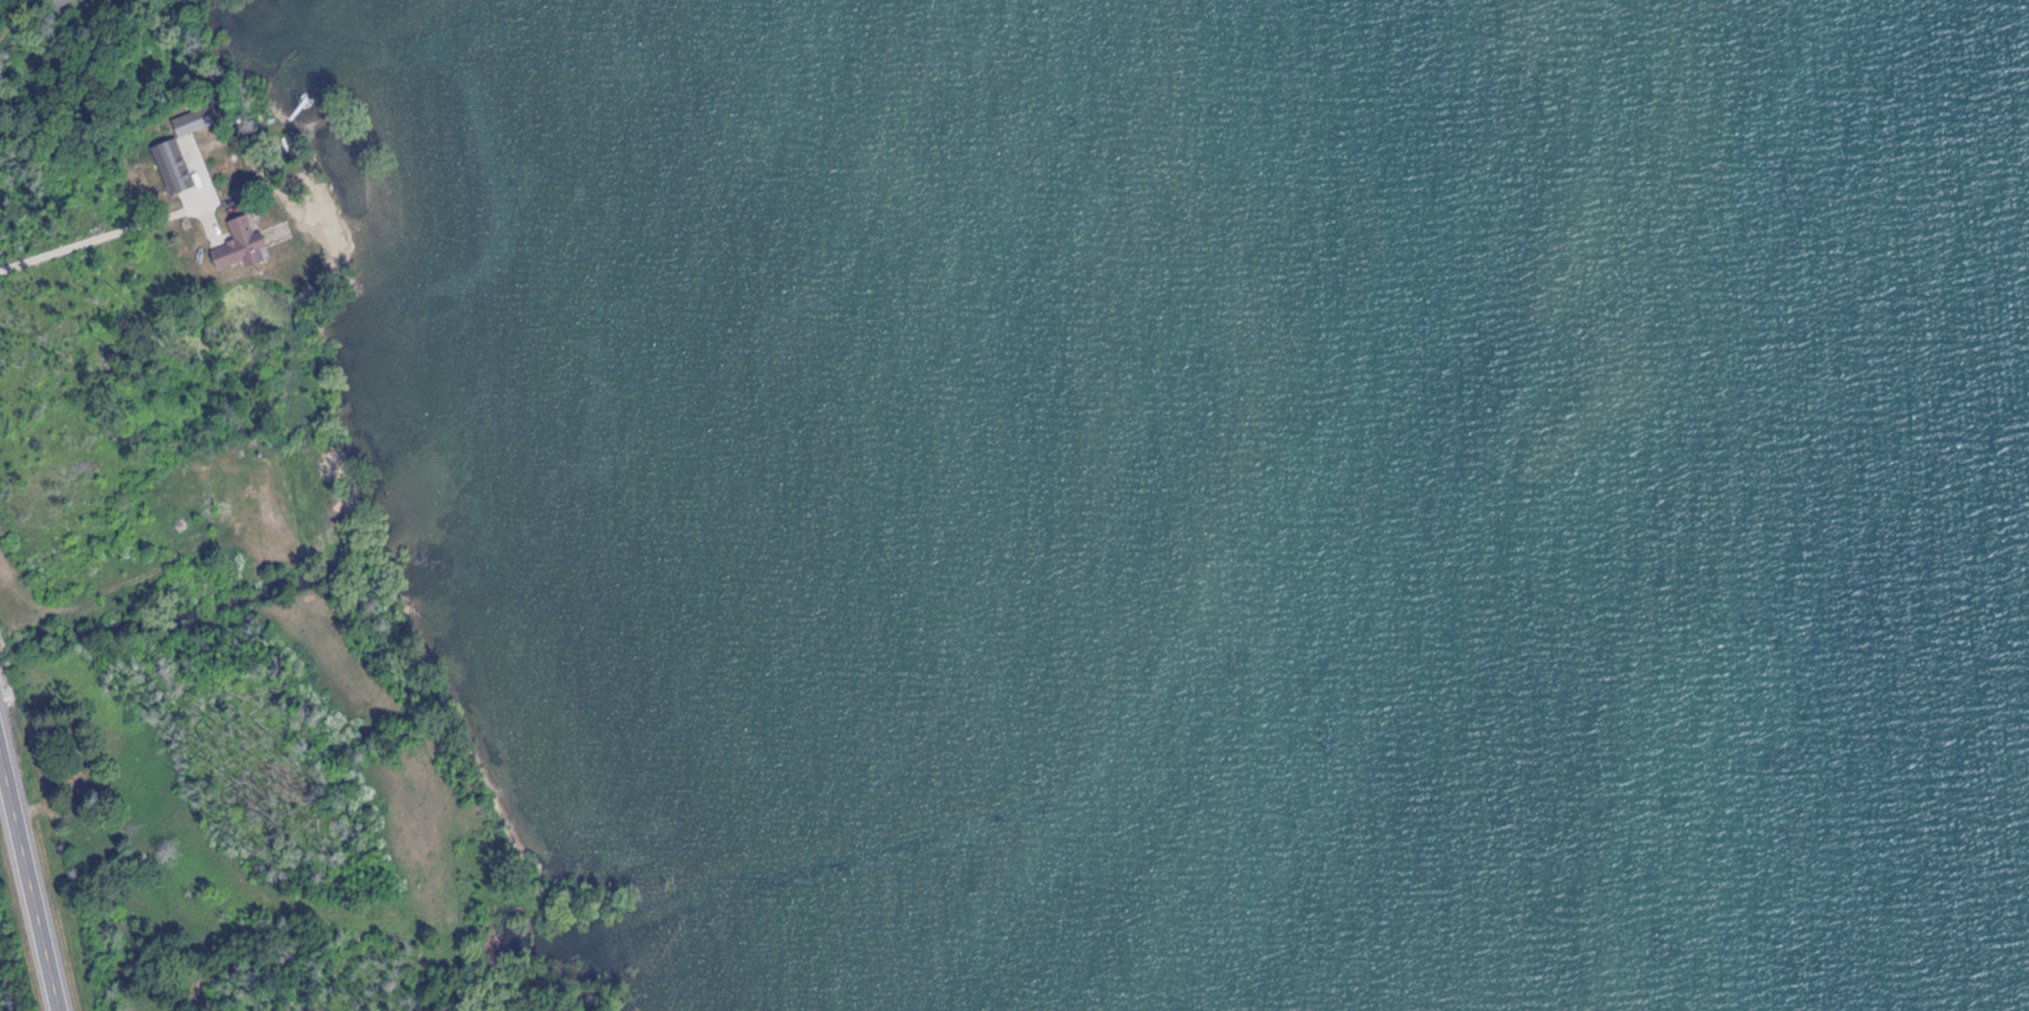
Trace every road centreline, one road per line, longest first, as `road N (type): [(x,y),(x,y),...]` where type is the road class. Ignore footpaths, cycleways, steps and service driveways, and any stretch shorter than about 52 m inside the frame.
road 1 (primary): [(0,763),(60,1010)]

